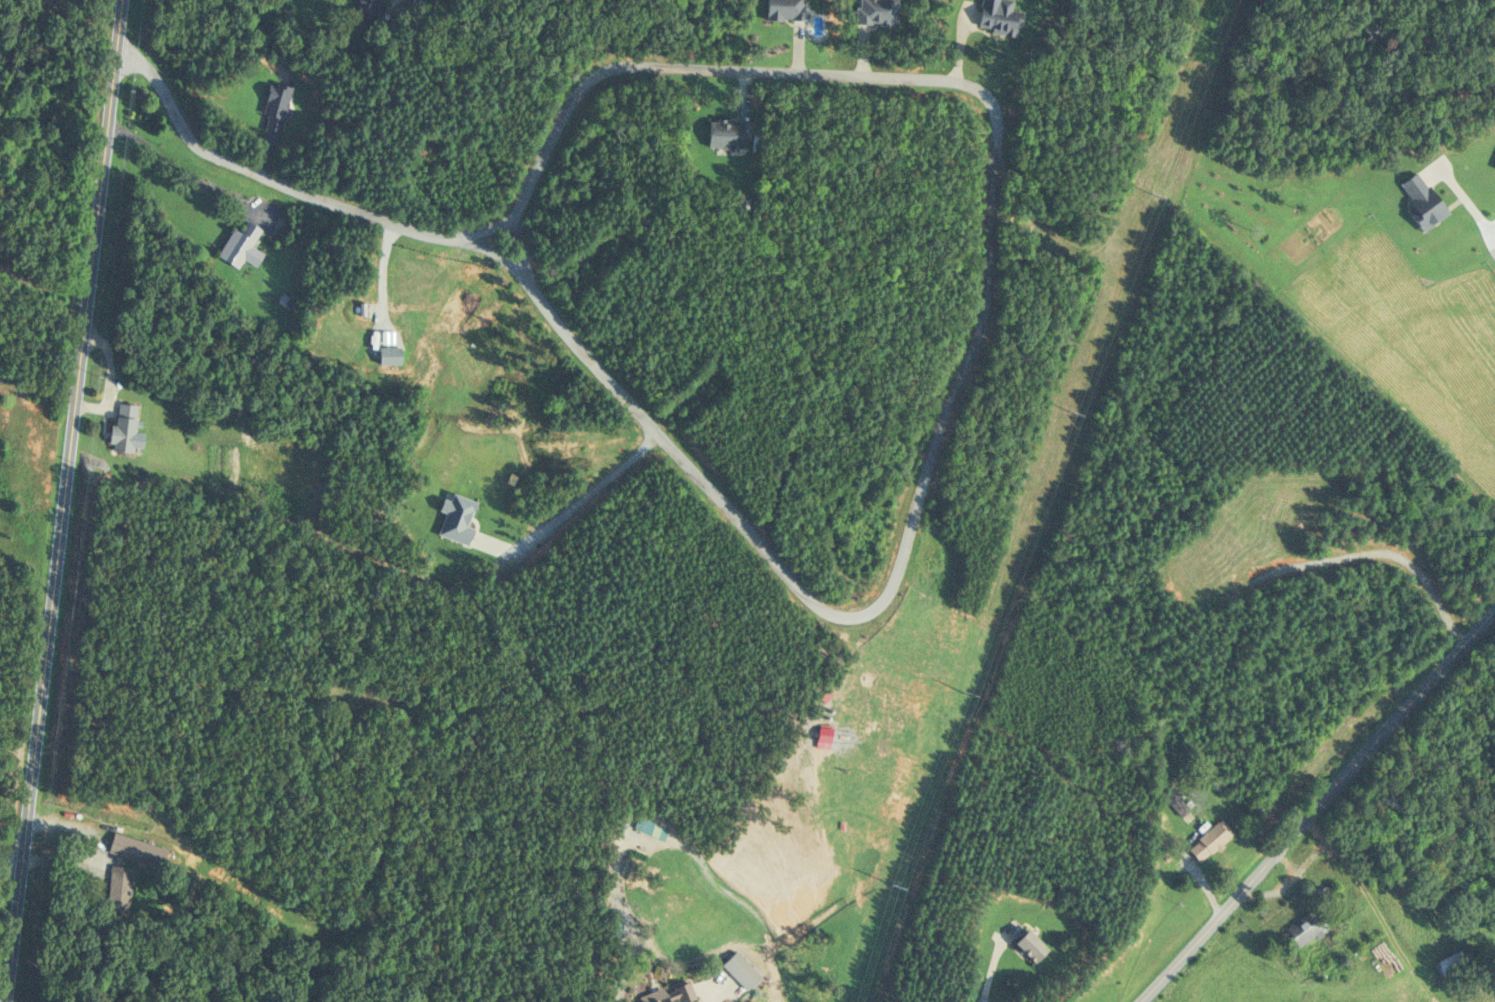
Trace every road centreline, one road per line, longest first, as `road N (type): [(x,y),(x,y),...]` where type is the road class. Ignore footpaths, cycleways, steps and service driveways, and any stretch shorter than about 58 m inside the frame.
road 1 (residential): [(118,51),(151,70),(195,143),(331,202),(459,236),(512,262),(809,597),(828,613),(848,616),(877,608),(891,593),(986,312),(996,120),(981,92),(951,79),(610,69),(575,99),(514,216),(459,236)]
road 2 (tertiary): [(8,1001),(123,0)]
road 3 (tertiary): [(1133,1001),(1494,614)]

